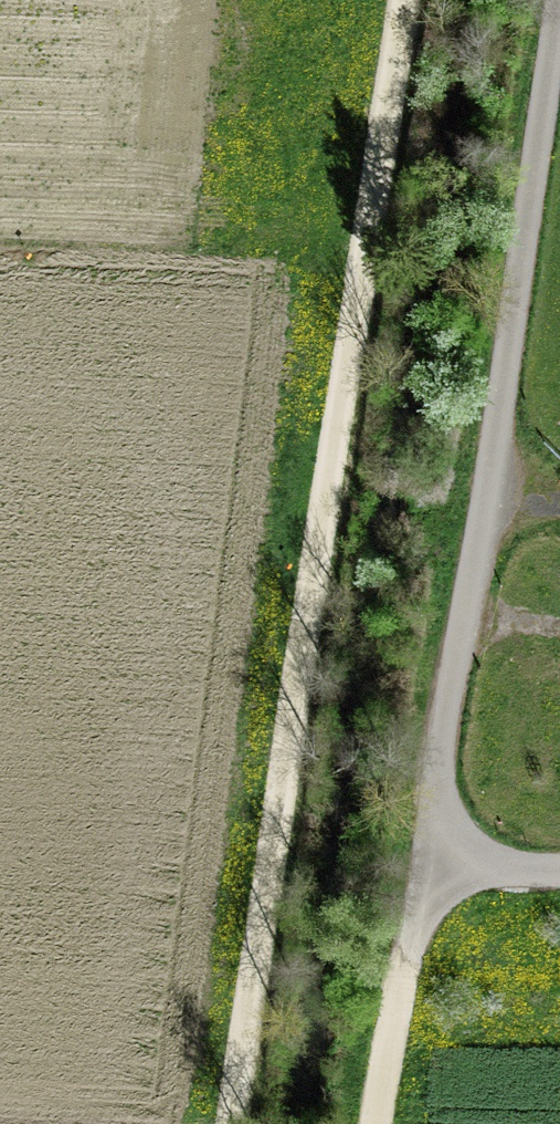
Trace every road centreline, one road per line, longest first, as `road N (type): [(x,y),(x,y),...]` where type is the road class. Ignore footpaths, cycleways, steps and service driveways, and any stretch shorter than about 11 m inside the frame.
road 1 (track): [(228,1123),(409,0)]
road 2 (track): [(559,0),(423,884)]
road 3 (track): [(423,884),(379,1123)]
road 4 (track): [(559,877),(423,884)]

